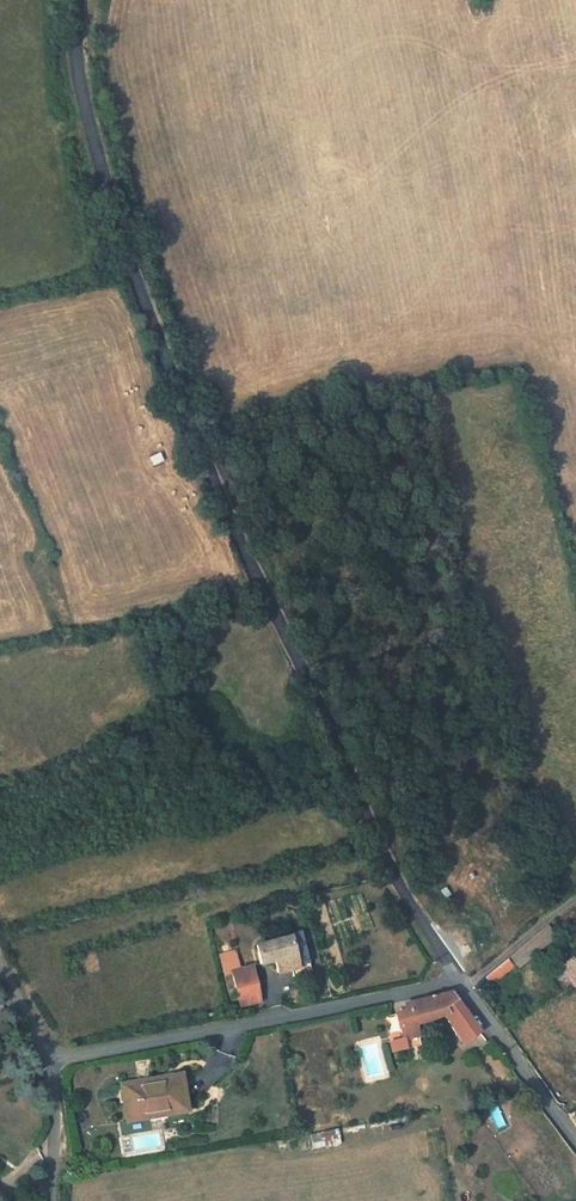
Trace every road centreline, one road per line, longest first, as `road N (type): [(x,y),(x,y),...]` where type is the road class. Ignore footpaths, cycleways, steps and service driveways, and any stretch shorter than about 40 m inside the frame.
road 1 (unclassified): [(70,0),(69,50),(99,169),(189,431),(379,845),(456,979)]
road 2 (unclassified): [(47,1063),(456,979)]
road 3 (unclassified): [(456,979),(575,1143)]
road 4 (unclassified): [(47,1063),(55,1200)]

